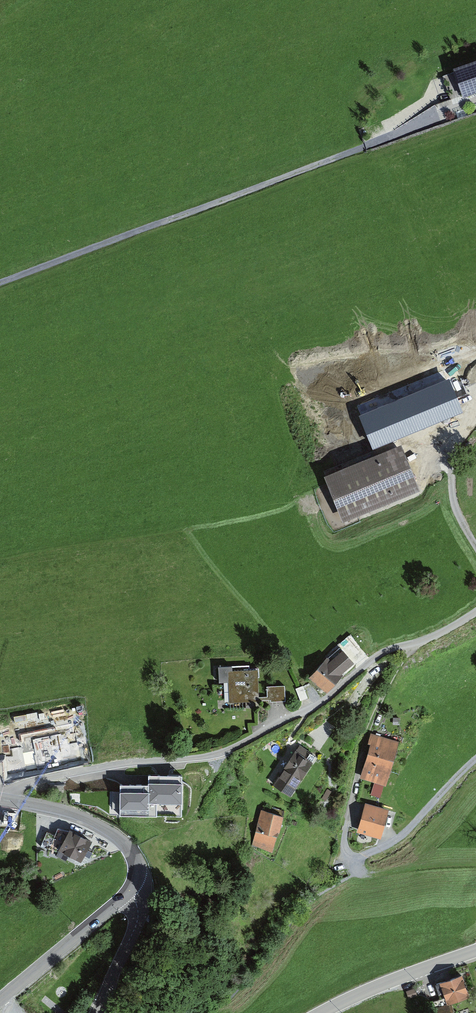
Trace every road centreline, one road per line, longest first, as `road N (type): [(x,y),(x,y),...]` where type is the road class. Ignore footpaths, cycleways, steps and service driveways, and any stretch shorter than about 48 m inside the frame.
road 1 (tertiary): [(130,891),(139,869),(122,841),(75,816),(0,799)]
road 2 (tertiary): [(0,1000),(130,891)]
road 3 (tertiary): [(475,951),(320,1012)]
road 4 (tertiary): [(96,1012),(138,918),(130,891)]
road 5 (track): [(475,863),(367,874),(357,858)]
road 6 (track): [(362,754),(384,690),(416,643)]

